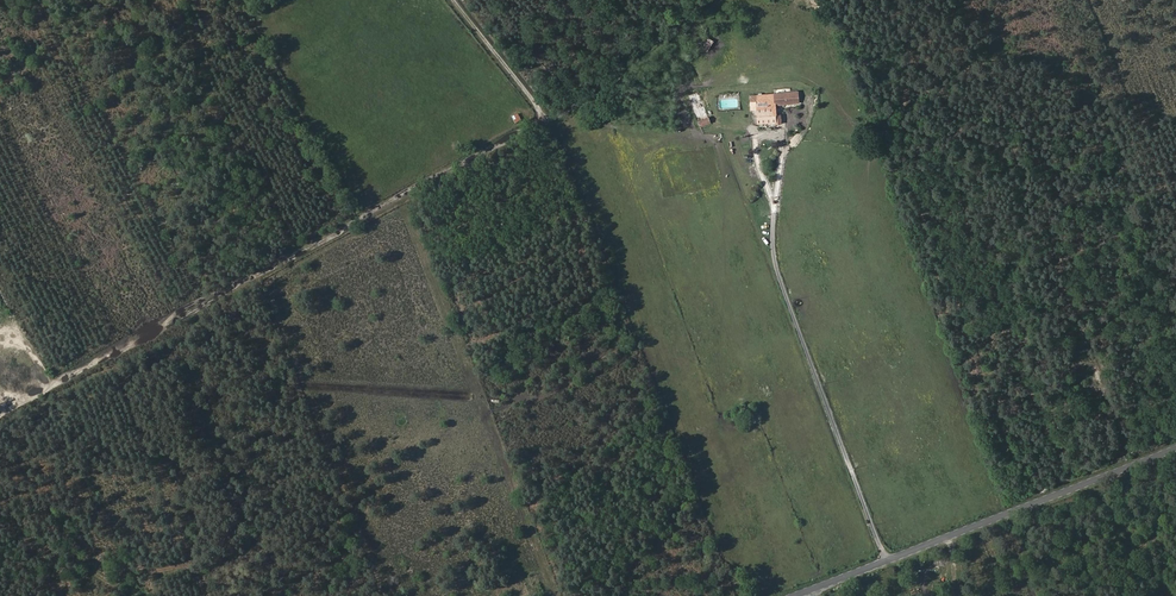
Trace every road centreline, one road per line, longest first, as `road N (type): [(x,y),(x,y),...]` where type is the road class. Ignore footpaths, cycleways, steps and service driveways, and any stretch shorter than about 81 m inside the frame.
road 1 (track): [(546,115),(127,340),(0,417)]
road 2 (tertiary): [(791,595),(1175,447)]
road 3 (track): [(546,115),(595,91),(706,0)]
road 4 (track): [(451,0),(546,115)]

